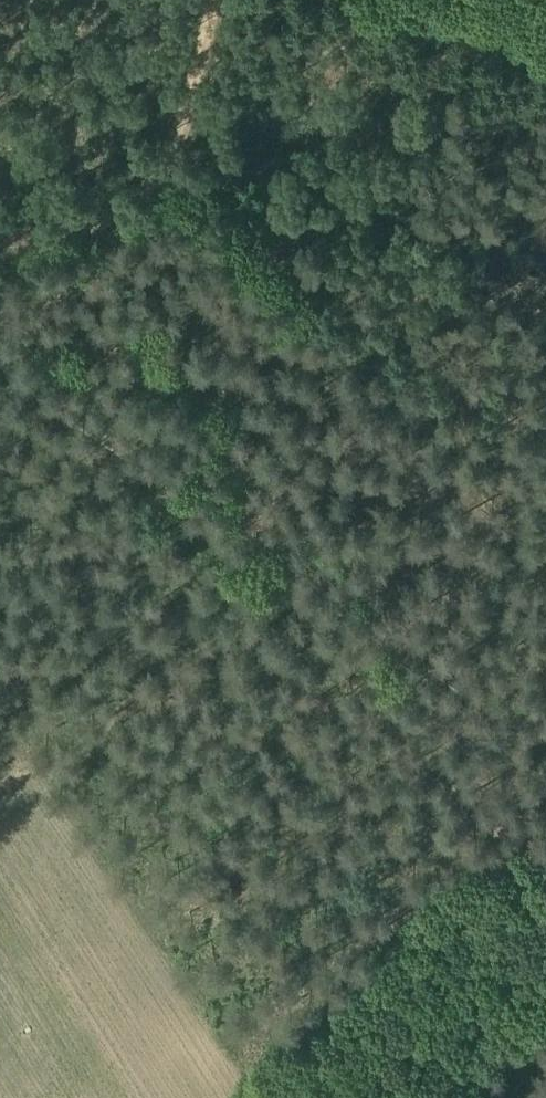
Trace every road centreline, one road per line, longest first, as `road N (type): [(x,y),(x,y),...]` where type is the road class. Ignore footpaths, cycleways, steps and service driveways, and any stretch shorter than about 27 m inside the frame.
road 1 (track): [(83,246),(48,404),(545,763)]
road 2 (track): [(0,259),(83,246),(146,202),(217,0)]
road 3 (track): [(159,487),(155,598),(44,778)]
road 4 (track): [(545,57),(391,0)]

